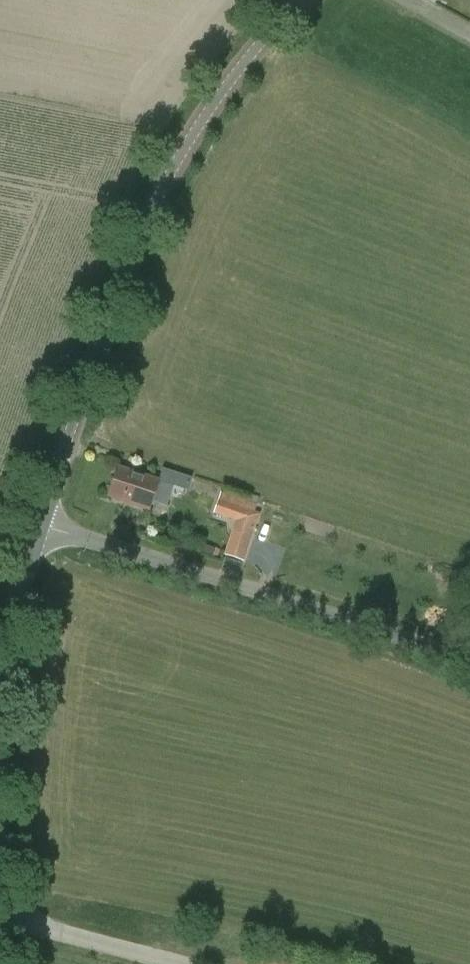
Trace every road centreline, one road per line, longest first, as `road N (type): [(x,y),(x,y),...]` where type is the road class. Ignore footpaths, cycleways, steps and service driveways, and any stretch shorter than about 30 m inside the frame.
road 1 (unclassified): [(40,525),(149,214),(194,134),(296,0)]
road 2 (unclassified): [(469,658),(40,525)]
road 3 (unclassified): [(0,764),(6,652),(40,525)]

